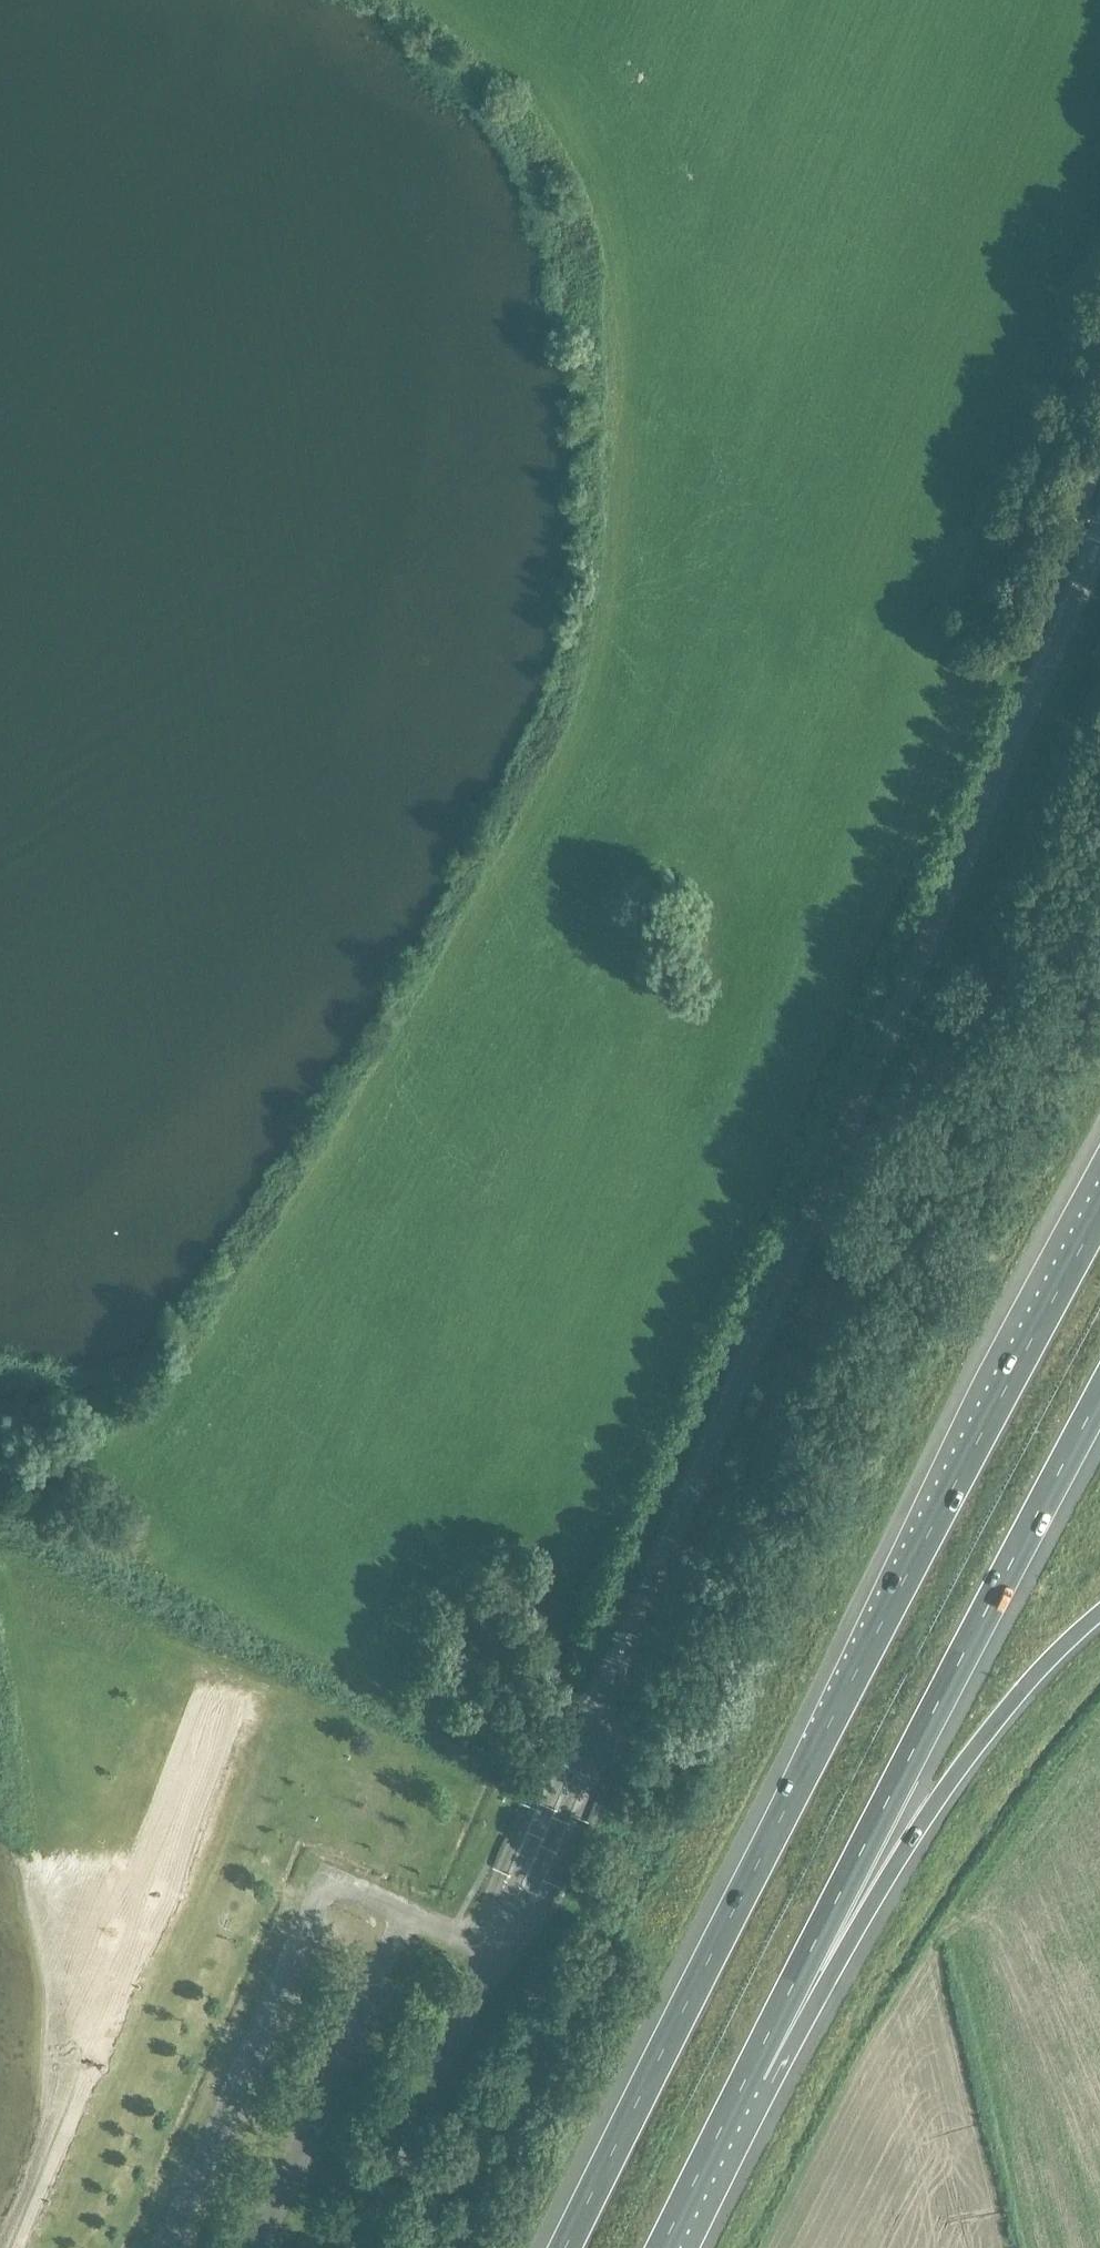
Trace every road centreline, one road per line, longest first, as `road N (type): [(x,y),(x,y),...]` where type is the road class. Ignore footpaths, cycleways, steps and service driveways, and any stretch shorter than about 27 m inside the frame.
road 1 (unclassified): [(564,1777),(1099,539)]
road 2 (motorway): [(1099,1212),(953,1481),(567,2247)]
road 3 (motorway): [(751,2073),(1099,1405)]
road 4 (motorway): [(751,2073),(979,1746),(1099,1622)]
road 5 (motorway): [(667,2247),(751,2073)]

